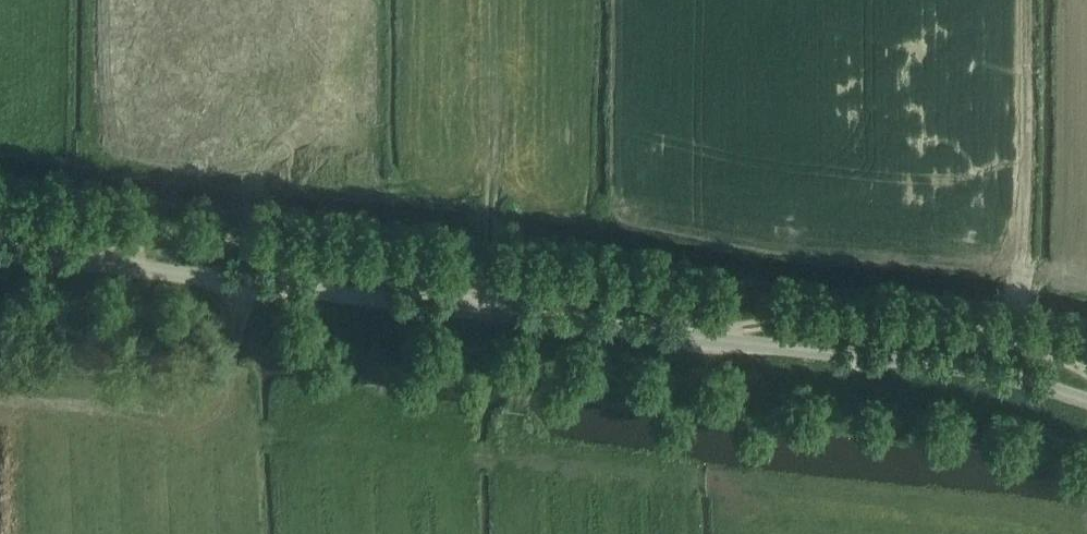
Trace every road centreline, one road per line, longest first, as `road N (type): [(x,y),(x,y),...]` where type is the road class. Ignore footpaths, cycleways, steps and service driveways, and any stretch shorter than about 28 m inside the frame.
road 1 (unclassified): [(1086,402),(889,357),(0,256)]
road 2 (track): [(1086,371),(1024,342),(1012,316),(1021,271),(1025,0)]
road 3 (track): [(1074,0),(1070,272),(1086,279)]
road 4 (track): [(482,309),(491,163)]

